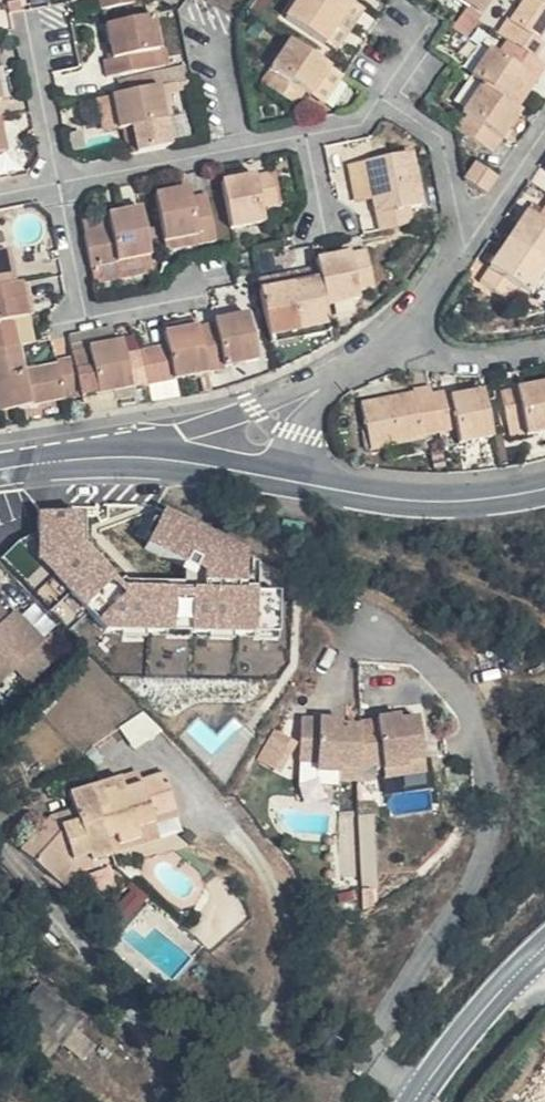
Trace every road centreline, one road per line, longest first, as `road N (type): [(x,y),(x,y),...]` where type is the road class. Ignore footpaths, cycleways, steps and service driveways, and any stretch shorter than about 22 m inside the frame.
road 1 (secondary): [(544,487),(411,500),(289,482)]
road 2 (residential): [(59,187),(310,133)]
road 3 (residential): [(59,187),(87,313),(197,294)]
road 4 (residential): [(343,375),(134,453)]
road 5 (secondary): [(544,946),(469,1025),(416,1101)]
road 6 (residential): [(470,245),(446,134),(384,95)]
road 7 (residential): [(59,187),(30,29)]
road 8 (secondary): [(289,482),(134,453)]
road 9 (residential): [(395,338),(478,365),(544,358)]
road 10 (secondary): [(134,453),(0,468)]
road 11 (residential): [(289,482),(304,432),(343,375)]
road 12 (residential): [(470,245),(544,149)]

